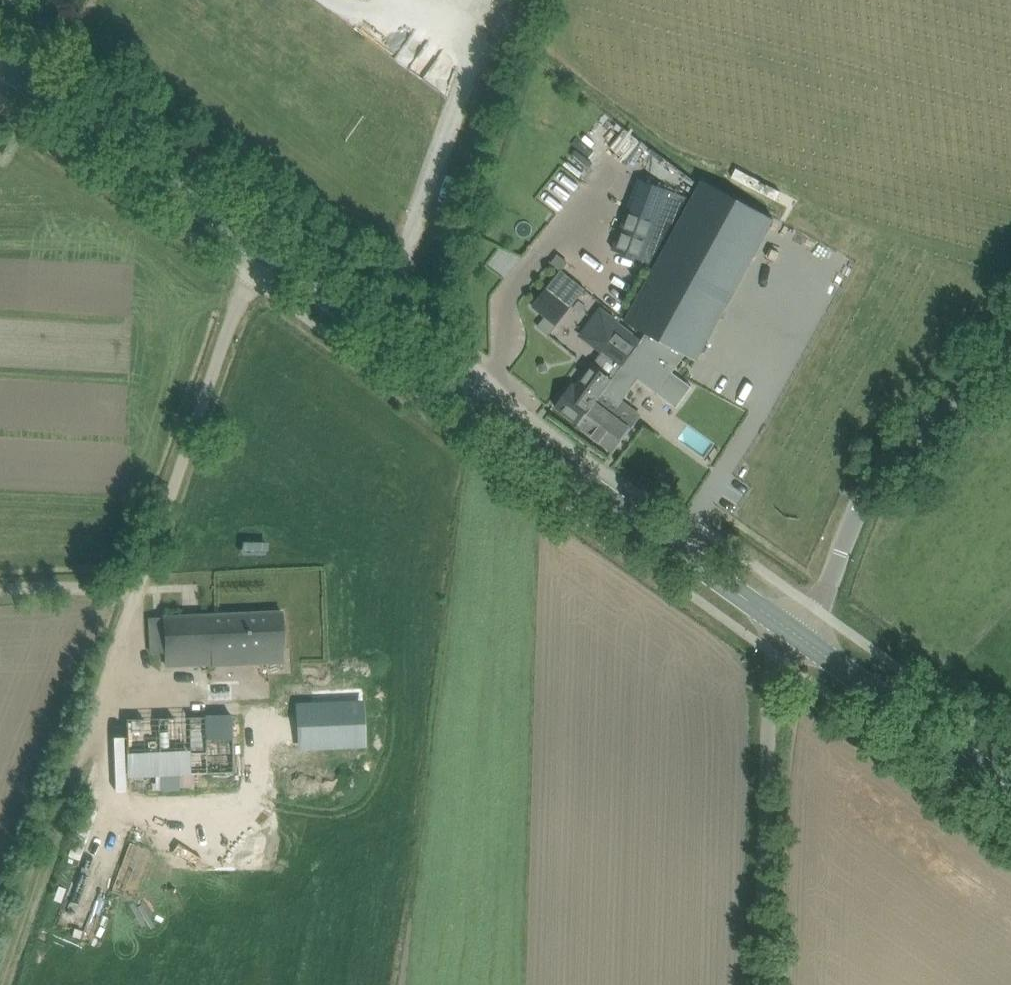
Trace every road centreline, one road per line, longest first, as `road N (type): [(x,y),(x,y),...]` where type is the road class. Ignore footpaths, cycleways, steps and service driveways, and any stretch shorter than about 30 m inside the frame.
road 1 (secondary): [(798,639),(272,255)]
road 2 (unclassified): [(140,596),(233,324),(272,255)]
road 3 (unclassified): [(798,639),(876,495),(920,436),(1010,346)]
road 4 (unclassified): [(764,984),(775,684),(798,639)]
road 5 (secondary): [(272,255),(0,62)]
road 6 (track): [(105,708),(1,984)]
road 7 (secondary): [(1010,792),(798,639)]
road 8 (unclassified): [(140,596),(90,587),(0,597)]

